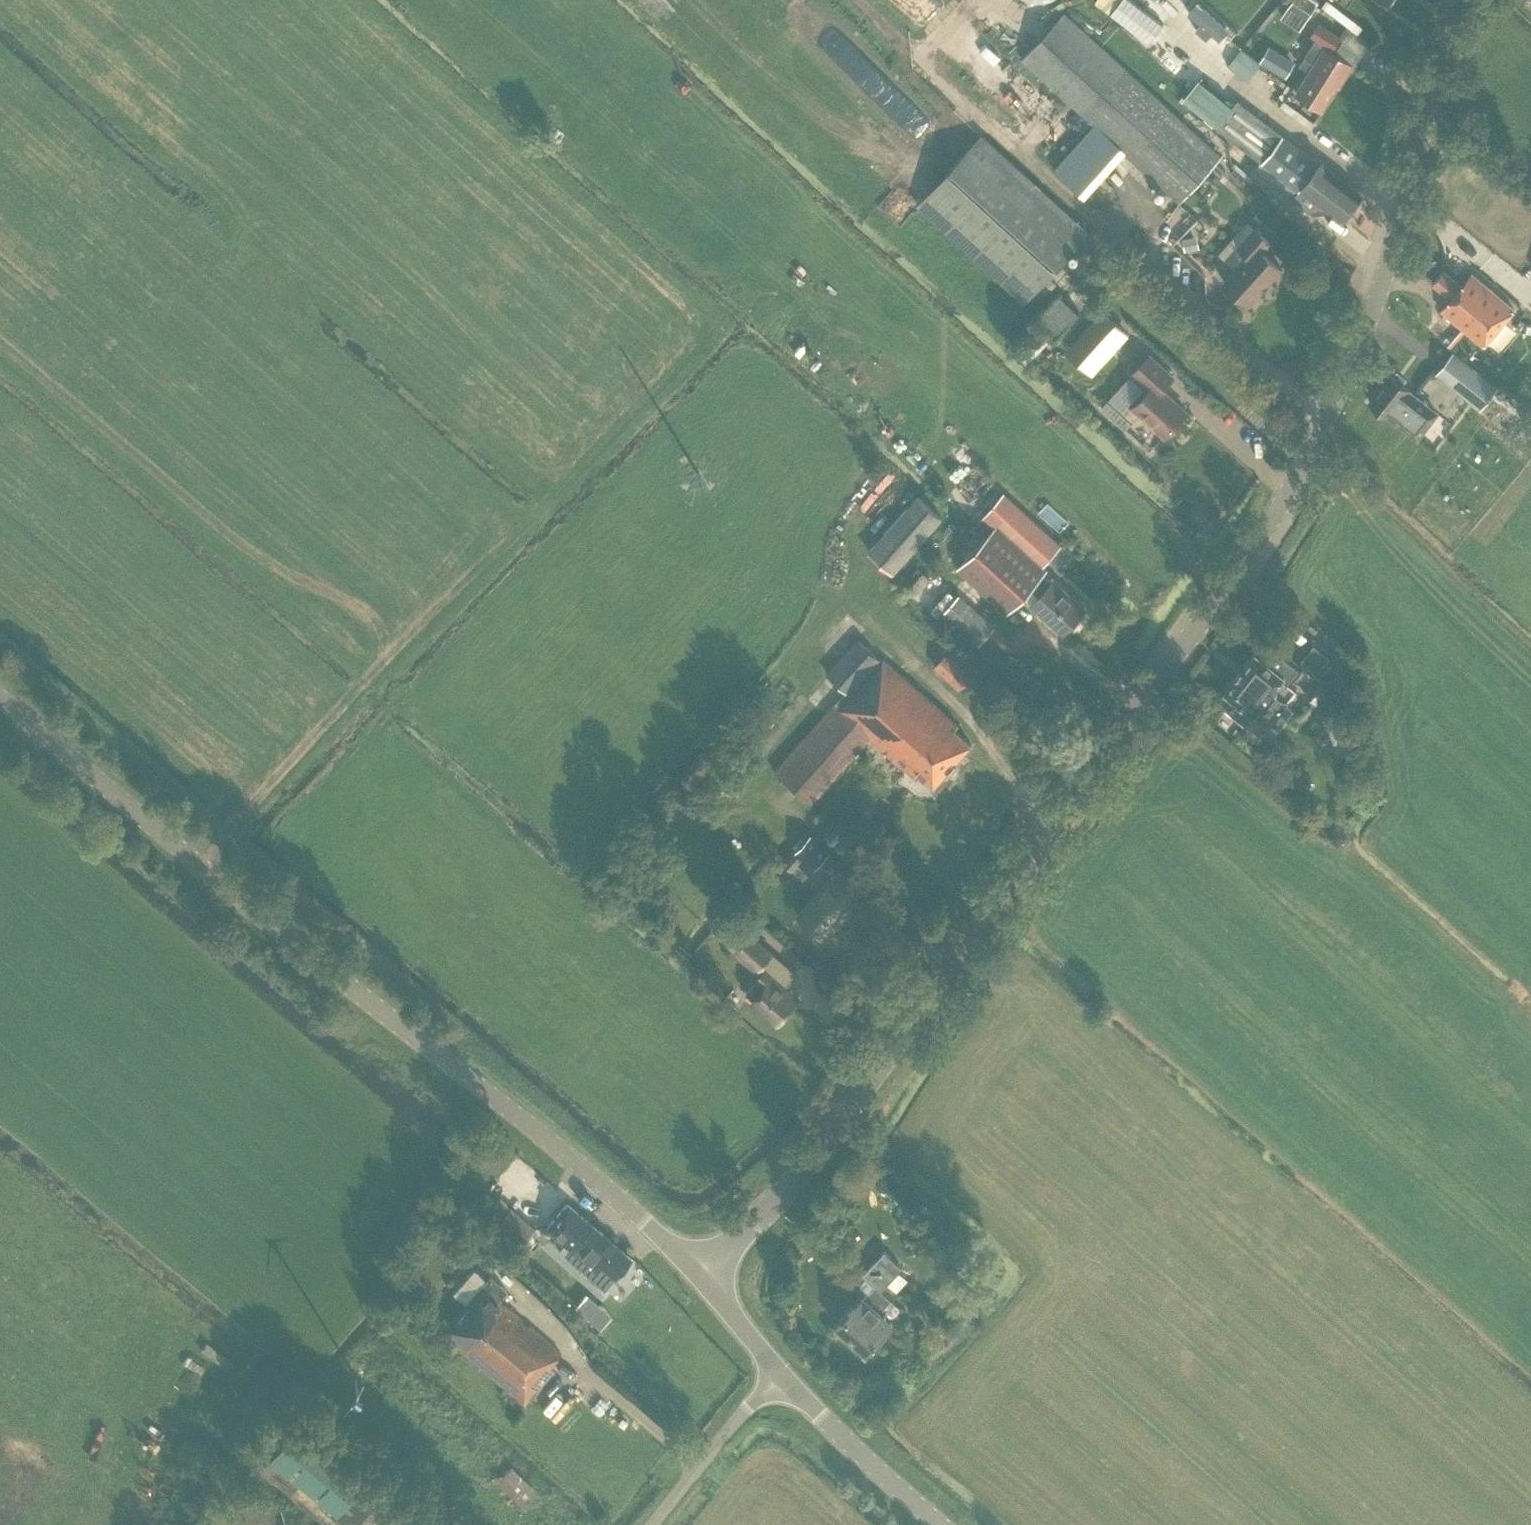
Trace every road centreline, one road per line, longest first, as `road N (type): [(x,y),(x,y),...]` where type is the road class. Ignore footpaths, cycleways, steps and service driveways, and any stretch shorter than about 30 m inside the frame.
road 1 (tertiary): [(699,1278),(821,1153),(1295,487),(1398,251),(1449,0)]
road 2 (tertiary): [(699,1278),(591,1176),(0,700)]
road 3 (tertiary): [(940,1524),(776,1373)]
road 4 (unclassified): [(652,1524),(776,1373)]
road 5 (tertiary): [(776,1373),(699,1278)]

